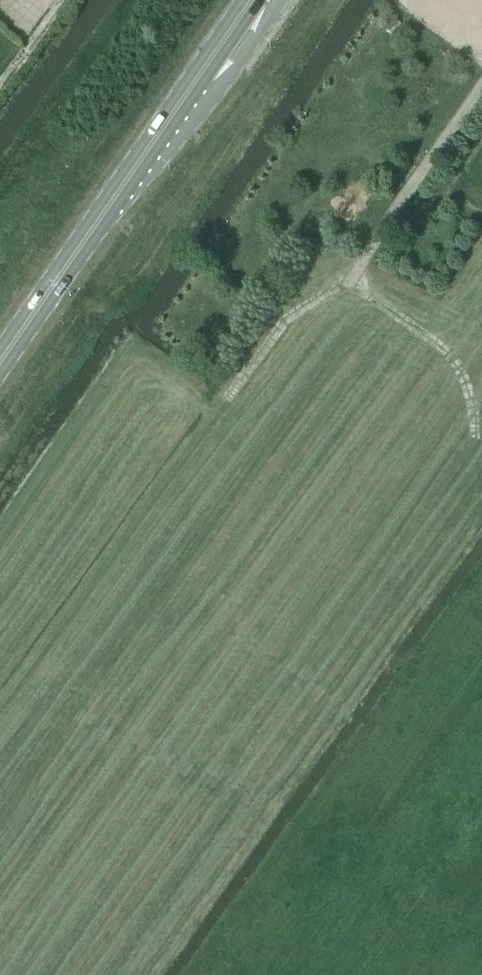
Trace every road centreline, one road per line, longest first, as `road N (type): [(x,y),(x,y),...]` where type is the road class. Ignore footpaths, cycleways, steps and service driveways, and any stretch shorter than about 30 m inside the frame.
road 1 (secondary): [(253,0),(0,363)]

